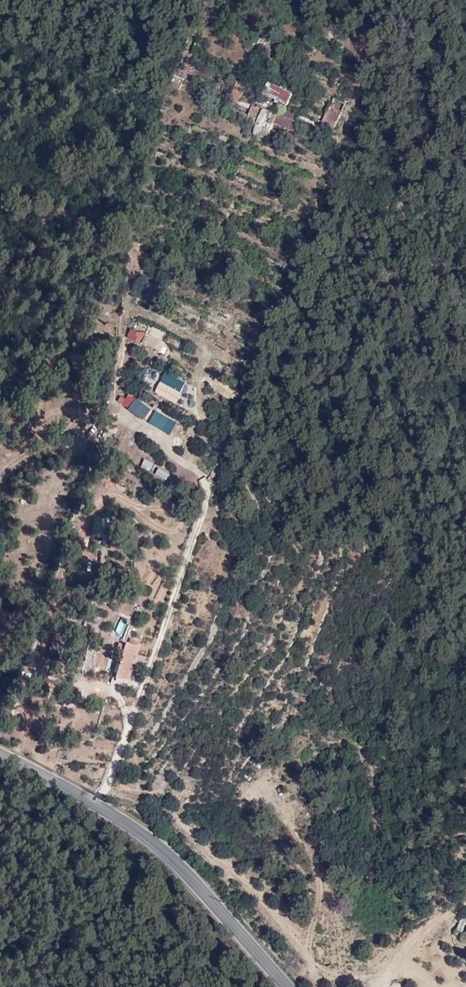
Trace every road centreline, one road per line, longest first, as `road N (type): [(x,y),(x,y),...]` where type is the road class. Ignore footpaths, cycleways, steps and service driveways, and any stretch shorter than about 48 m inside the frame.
road 1 (tertiary): [(0,753),(158,845),(287,986)]

